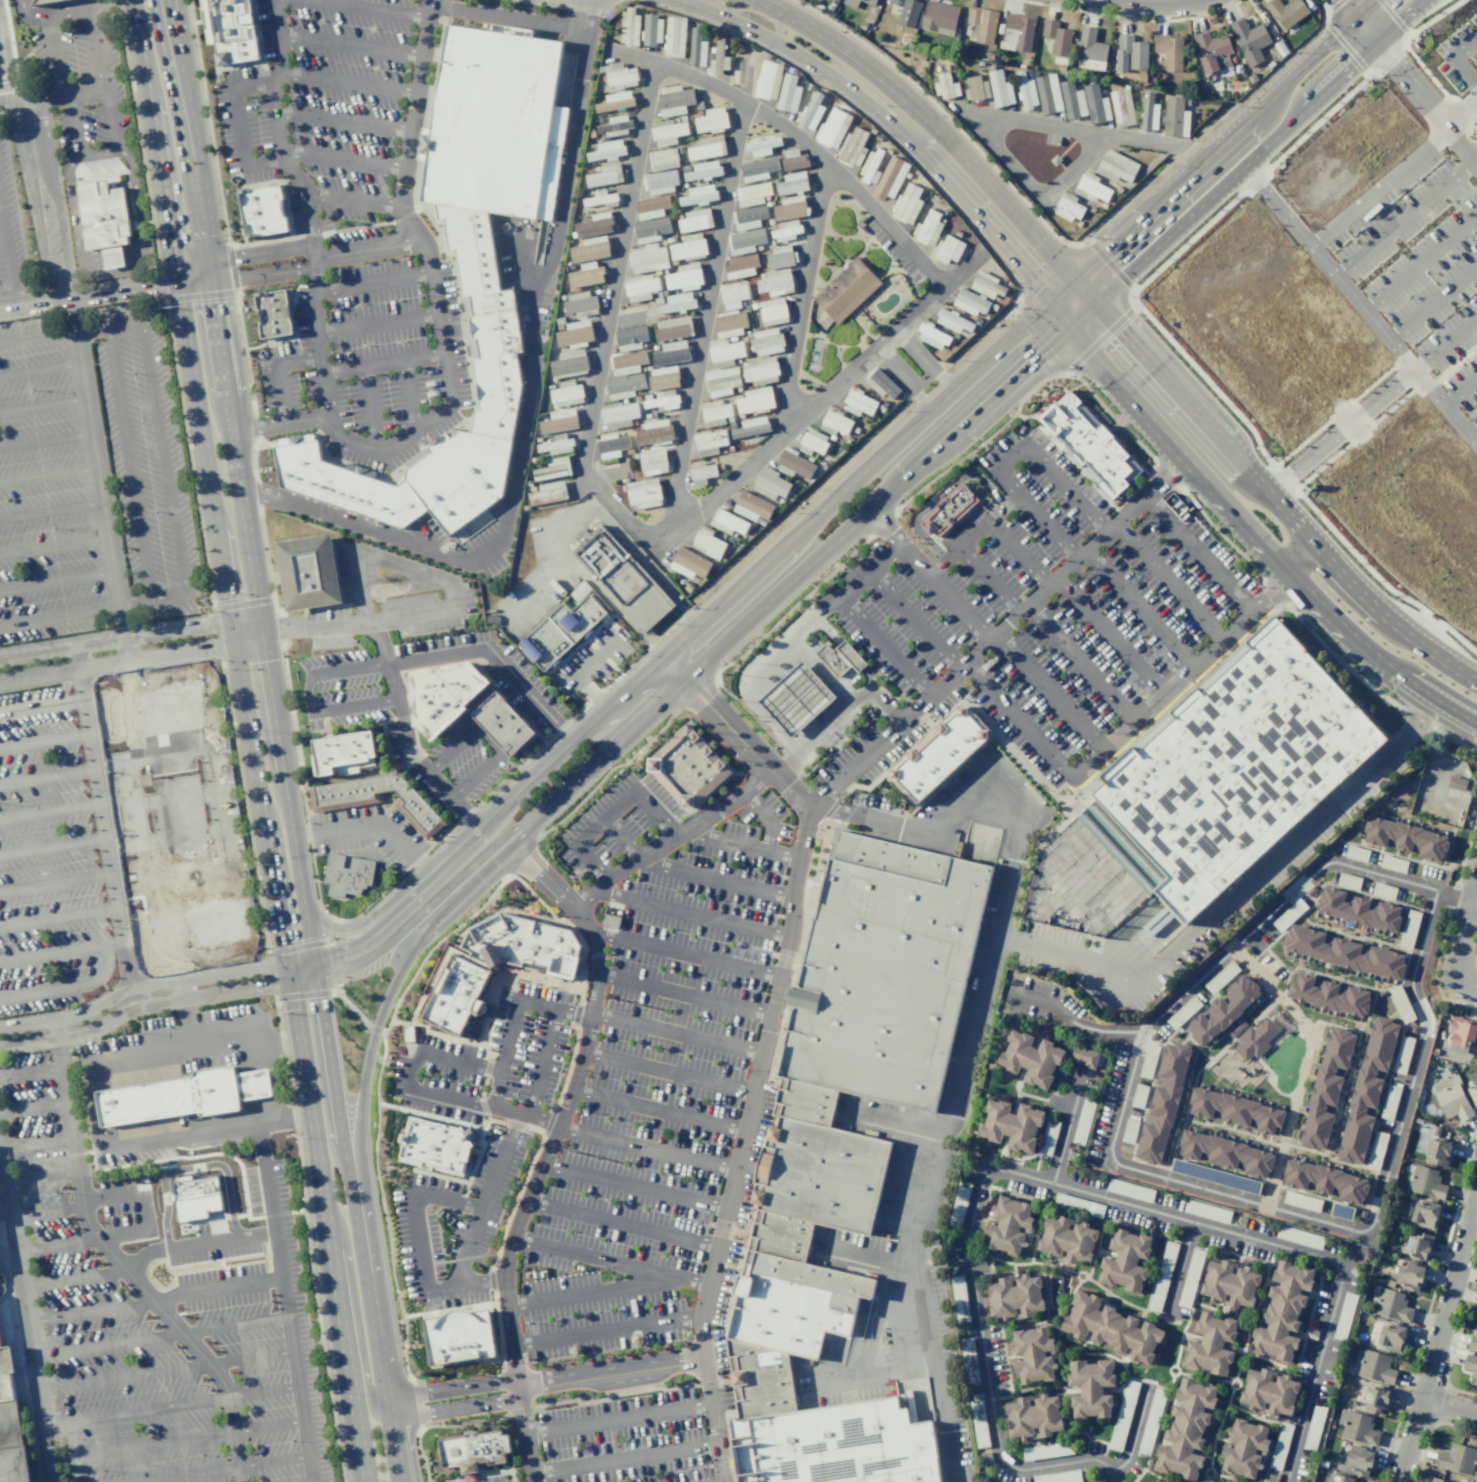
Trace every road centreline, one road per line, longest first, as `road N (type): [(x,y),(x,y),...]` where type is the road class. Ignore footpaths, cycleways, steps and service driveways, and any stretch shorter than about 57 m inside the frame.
road 1 (residential): [(1115,1481),(1095,1459),(1023,1470),(999,1458),(966,1247),(980,1184),(992,1172),(1330,1261),(1339,1287),(1286,1481)]
road 2 (secondary): [(1476,684),(1359,595),(940,130),(852,54),(756,0)]
road 3 (primary): [(316,978),(162,0)]
road 4 (primary): [(134,0),(288,964)]
road 5 (secondary): [(1086,293),(1025,325),(423,885)]
road 6 (secondary): [(545,806),(1068,331),(1086,293)]
road 7 (secondary): [(672,0),(797,54),(876,112),(1068,331)]
road 8 (primary): [(288,964),(366,1481)]
road 9 (primary): [(400,1481),(316,978)]
road 10 (secondary): [(1086,293),(1397,0)]
road 11 (secondary): [(1068,331),(1282,569)]
road 12 (secondary): [(291,983),(336,974),(380,952),(545,806)]
road 13 (residential): [(1267,1206),(1313,1039),(1235,946)]
road 14 (residential): [(1476,1215),(1401,1481)]
road 15 (primary): [(352,1184),(374,1031),(420,935)]
road 16 (primary): [(420,935),(545,806)]
road 17 (secondary): [(423,885),(360,945),(288,964)]
road 18 (secondary): [(1282,569),(1390,669)]

